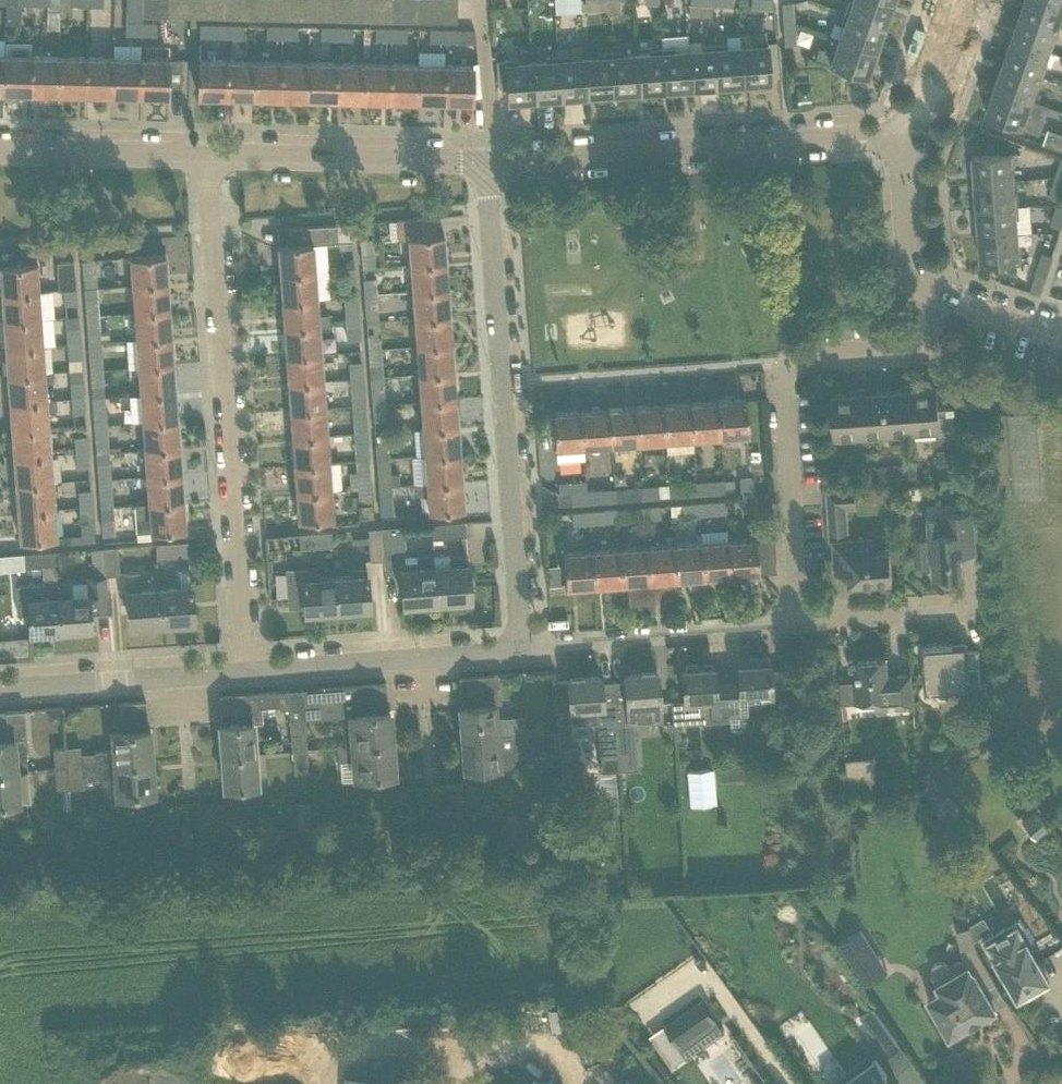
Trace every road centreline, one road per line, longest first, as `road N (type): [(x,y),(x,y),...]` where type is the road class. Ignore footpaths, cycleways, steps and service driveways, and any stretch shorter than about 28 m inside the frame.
road 1 (residential): [(244,678),(206,154)]
road 2 (residential): [(512,645),(517,619),(479,167)]
road 3 (residential): [(479,167),(913,140)]
road 4 (residential): [(944,302),(916,355),(800,364),(786,372),(781,389),(793,610)]
road 5 (residential): [(512,645),(758,629),(793,610)]
road 6 (residential): [(206,154),(479,167)]
road 7 (unclassified): [(244,678),(496,655),(512,645)]
road 8 (unclassified): [(0,695),(244,678)]
road 9 (residential): [(0,151),(206,154)]
road 10 (residential): [(793,610),(812,620),(971,607)]
road 11 (residential): [(944,302),(920,287),(910,262),(913,140)]
road 12 (residential): [(913,140),(961,0)]
road 13 (residential): [(1061,338),(944,302)]

